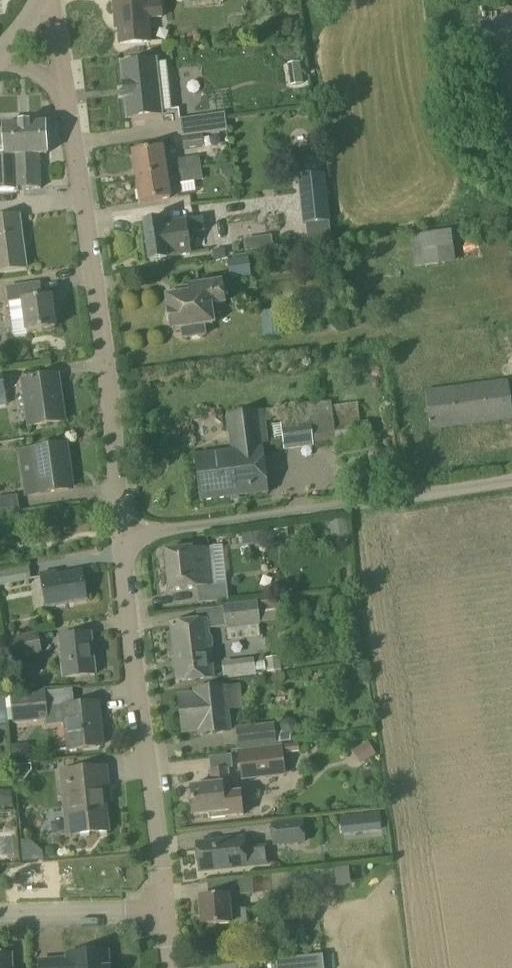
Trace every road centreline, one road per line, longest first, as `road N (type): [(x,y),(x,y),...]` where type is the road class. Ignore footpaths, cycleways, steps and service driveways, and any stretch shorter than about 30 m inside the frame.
road 1 (residential): [(125,541),(66,94)]
road 2 (residential): [(125,541),(511,480)]
road 3 (residential): [(164,906),(125,541)]
road 4 (residential): [(0,913),(164,906)]

